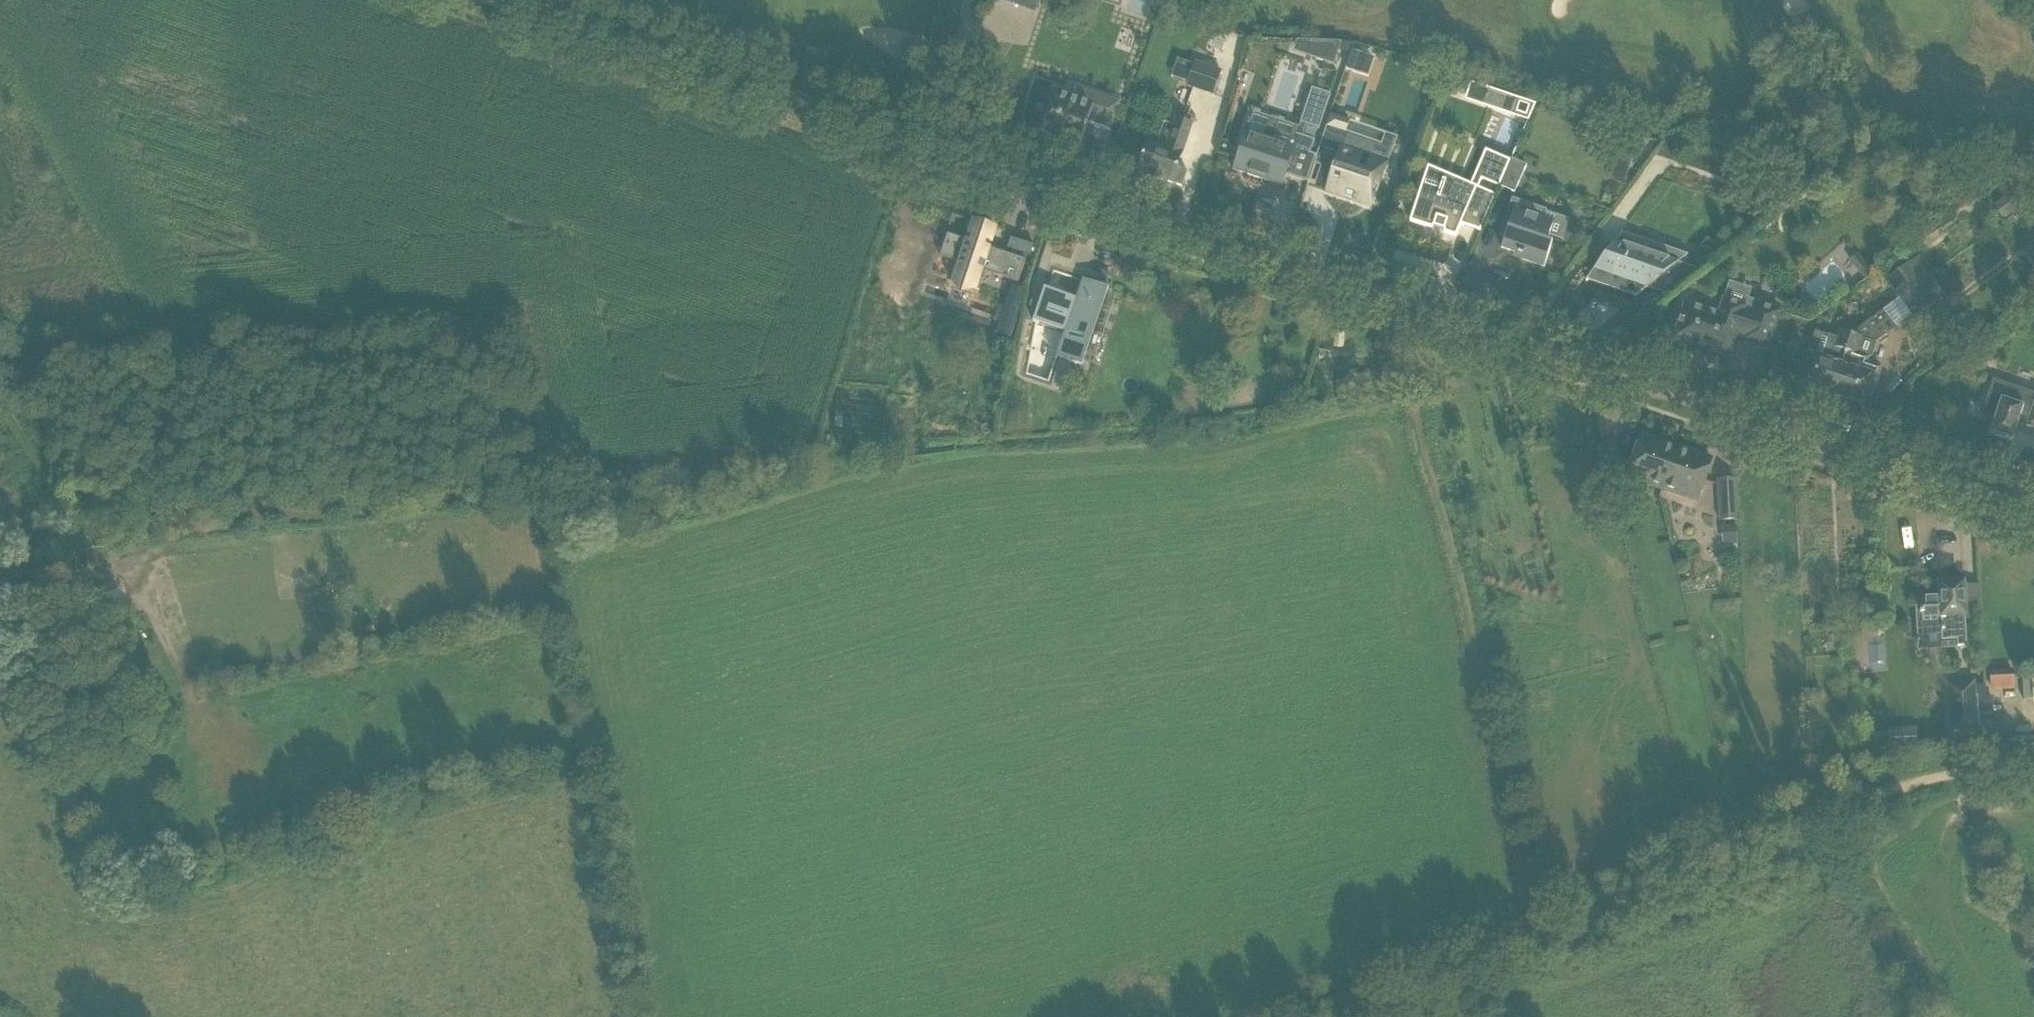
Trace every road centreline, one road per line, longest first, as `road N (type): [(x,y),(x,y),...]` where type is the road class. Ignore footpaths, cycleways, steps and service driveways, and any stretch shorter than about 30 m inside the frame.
road 1 (residential): [(2033,515),(498,0)]
road 2 (track): [(2033,768),(1946,781),(1794,836),(1351,1016)]

